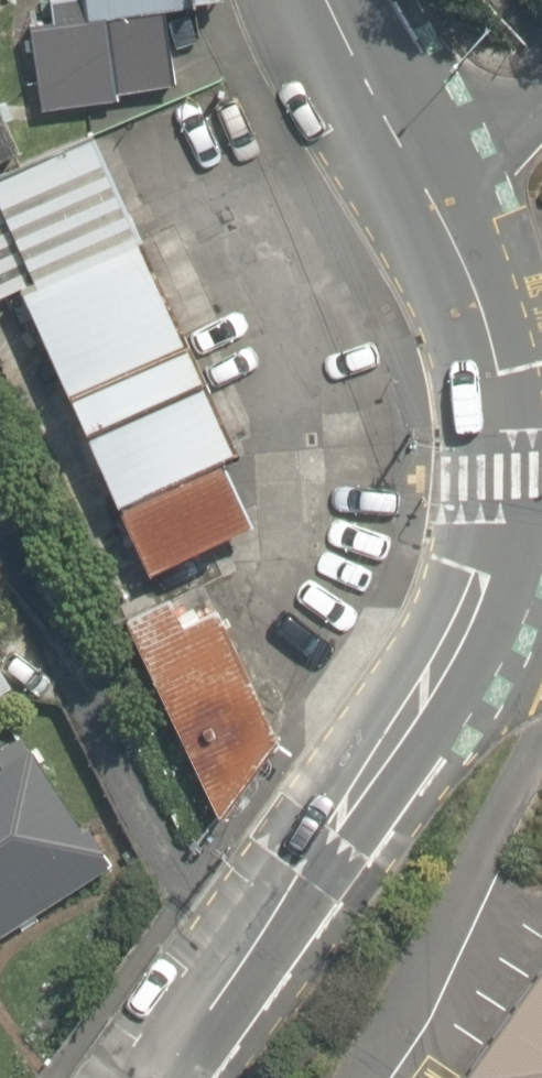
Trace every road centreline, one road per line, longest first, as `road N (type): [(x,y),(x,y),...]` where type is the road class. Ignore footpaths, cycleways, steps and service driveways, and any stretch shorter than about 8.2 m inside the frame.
road 1 (secondary): [(154,1077),(441,670),(493,572)]
road 2 (secondary): [(493,572),(513,478),(498,329),(434,195)]
road 3 (secondary): [(434,195),(328,0)]
road 4 (residential): [(434,195),(541,95)]

